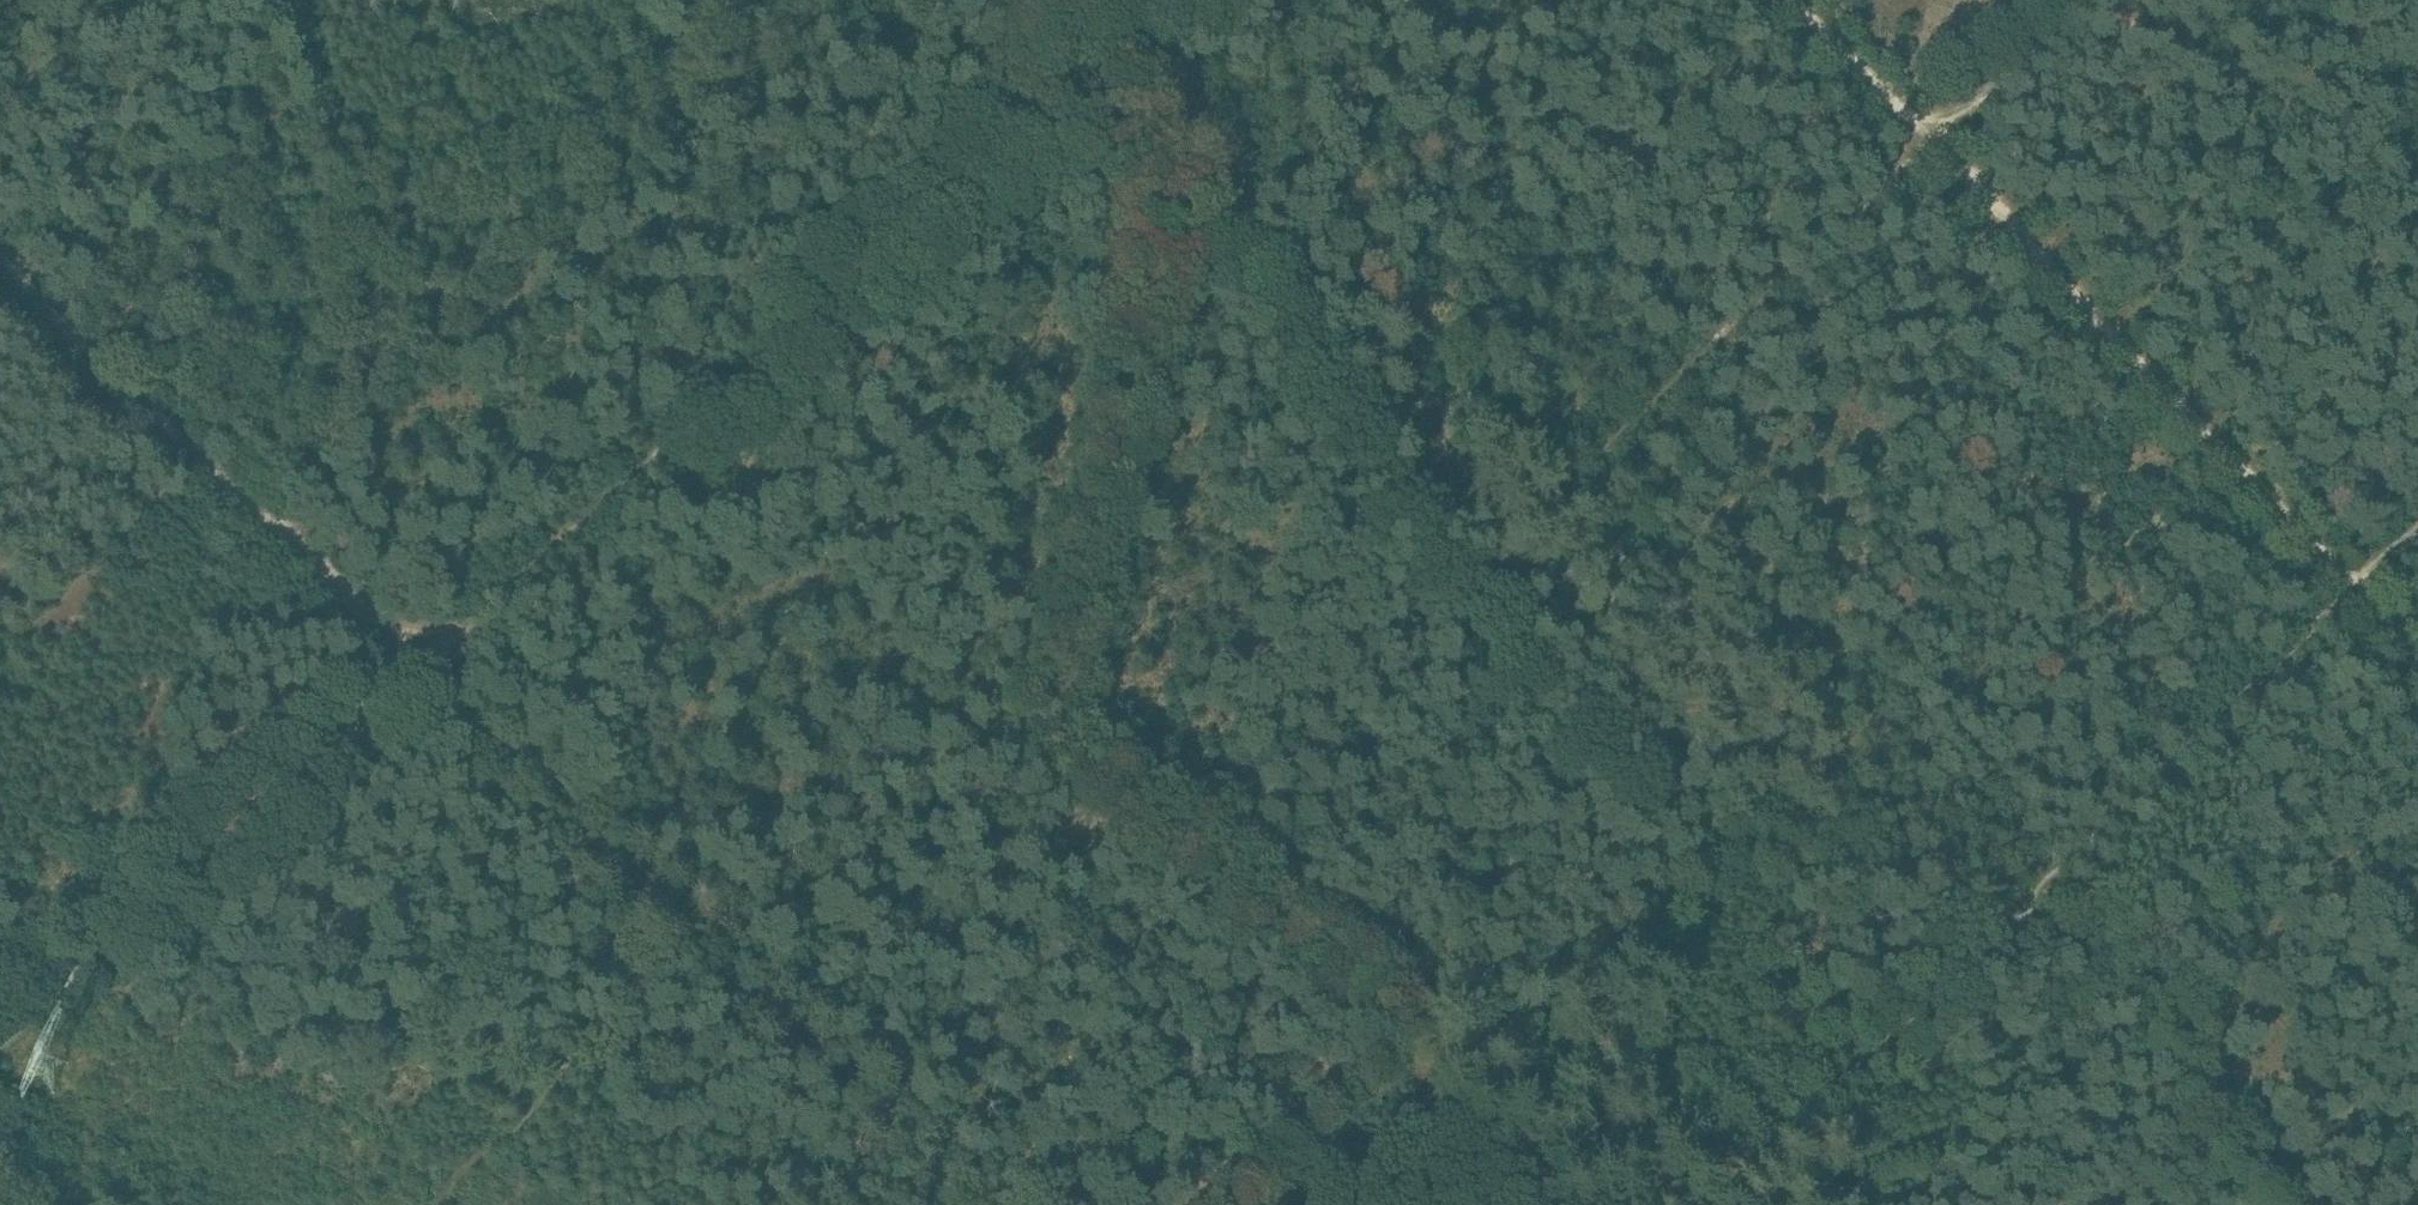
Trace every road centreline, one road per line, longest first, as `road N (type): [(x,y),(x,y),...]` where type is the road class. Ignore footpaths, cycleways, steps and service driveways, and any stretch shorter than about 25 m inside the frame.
road 1 (track): [(1822,240),(1504,534),(1527,633),(1577,699),(1627,786),(1672,830),(1793,842),(2021,909)]
road 2 (track): [(2353,589),(1754,1167)]
road 3 (track): [(1178,832),(1126,795),(1094,751),(1080,714),(1093,604),(1196,227)]
road 4 (track): [(418,658),(453,637),(879,253)]
road 5 (track): [(469,706),(884,1105)]
road 6 (track): [(418,658),(0,265)]
road 7 (track): [(0,1041),(418,658)]
road 8 (track): [(2353,589),(1971,181)]
road 9 (track): [(884,1105),(1178,832)]
road 10 (track): [(2084,0),(1929,136)]
road 11 (track): [(1929,136),(1796,0)]
road 12 (track): [(1929,136),(1822,240)]
road 13 (track): [(884,1105),(987,1204)]

